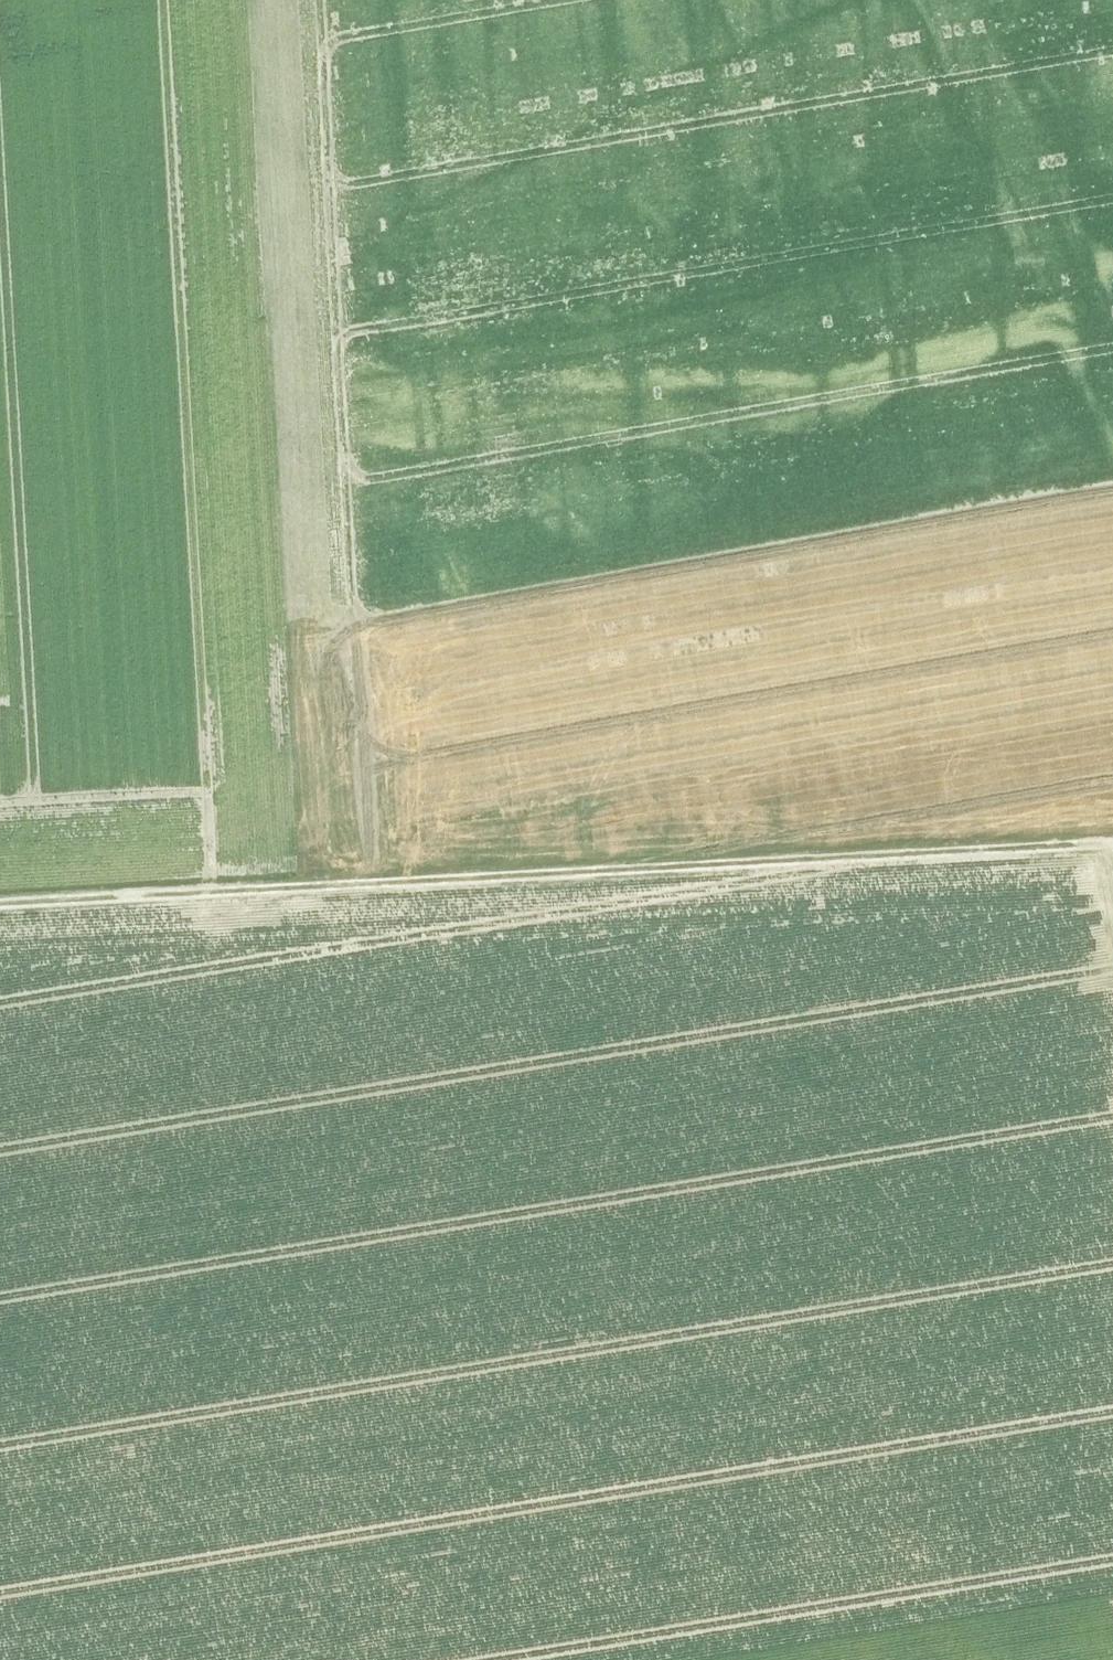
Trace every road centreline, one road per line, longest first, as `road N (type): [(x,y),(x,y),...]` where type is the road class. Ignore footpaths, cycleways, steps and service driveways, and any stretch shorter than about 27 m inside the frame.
road 1 (track): [(0,900),(1112,839)]

